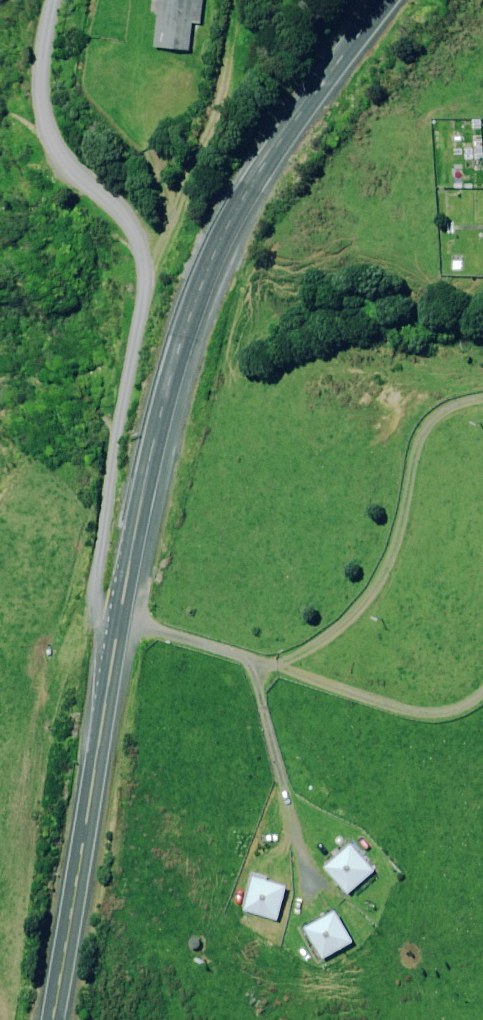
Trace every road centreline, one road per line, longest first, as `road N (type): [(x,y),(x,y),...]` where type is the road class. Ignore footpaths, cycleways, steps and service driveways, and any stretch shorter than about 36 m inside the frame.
road 1 (trunk): [(376,0),(237,195),(176,335),(118,636)]
road 2 (residential): [(23,0),(11,101),(40,174),(89,212),(113,259),(125,339),(79,549),(90,599),(118,636)]
road 3 (trunk): [(118,636),(56,1019)]

